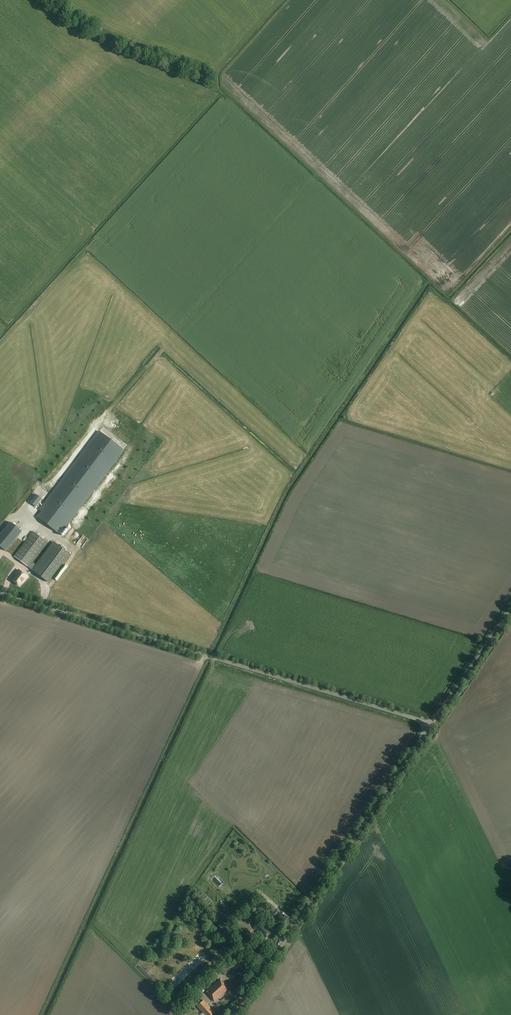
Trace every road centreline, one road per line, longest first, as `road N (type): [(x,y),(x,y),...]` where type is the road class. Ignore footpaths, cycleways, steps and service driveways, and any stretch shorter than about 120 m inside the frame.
road 1 (unclassified): [(429,727),(0,592)]
road 2 (unclassified): [(234,1014),(429,727)]
road 3 (unclassified): [(429,727),(510,606)]

